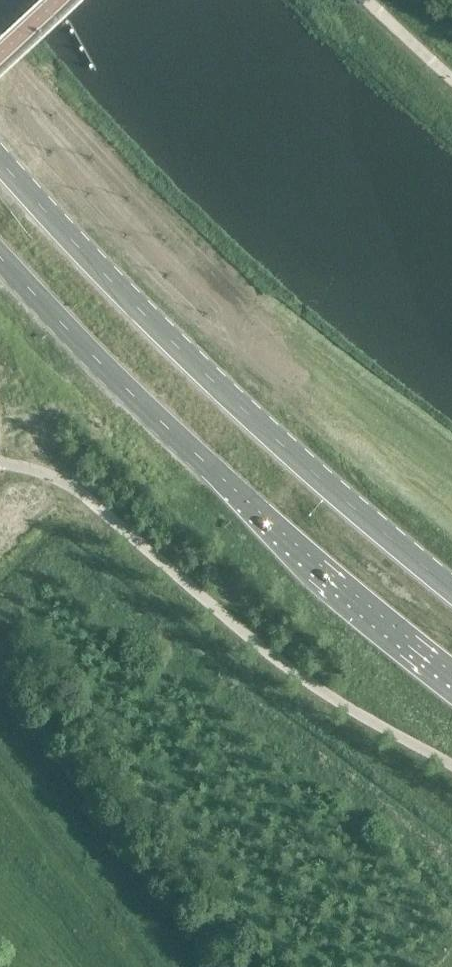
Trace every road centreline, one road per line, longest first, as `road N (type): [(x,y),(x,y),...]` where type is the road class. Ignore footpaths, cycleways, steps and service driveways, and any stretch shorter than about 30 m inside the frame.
road 1 (trunk): [(451,589),(170,344),(0,156)]
road 2 (trunk): [(0,257),(277,529),(451,678)]

